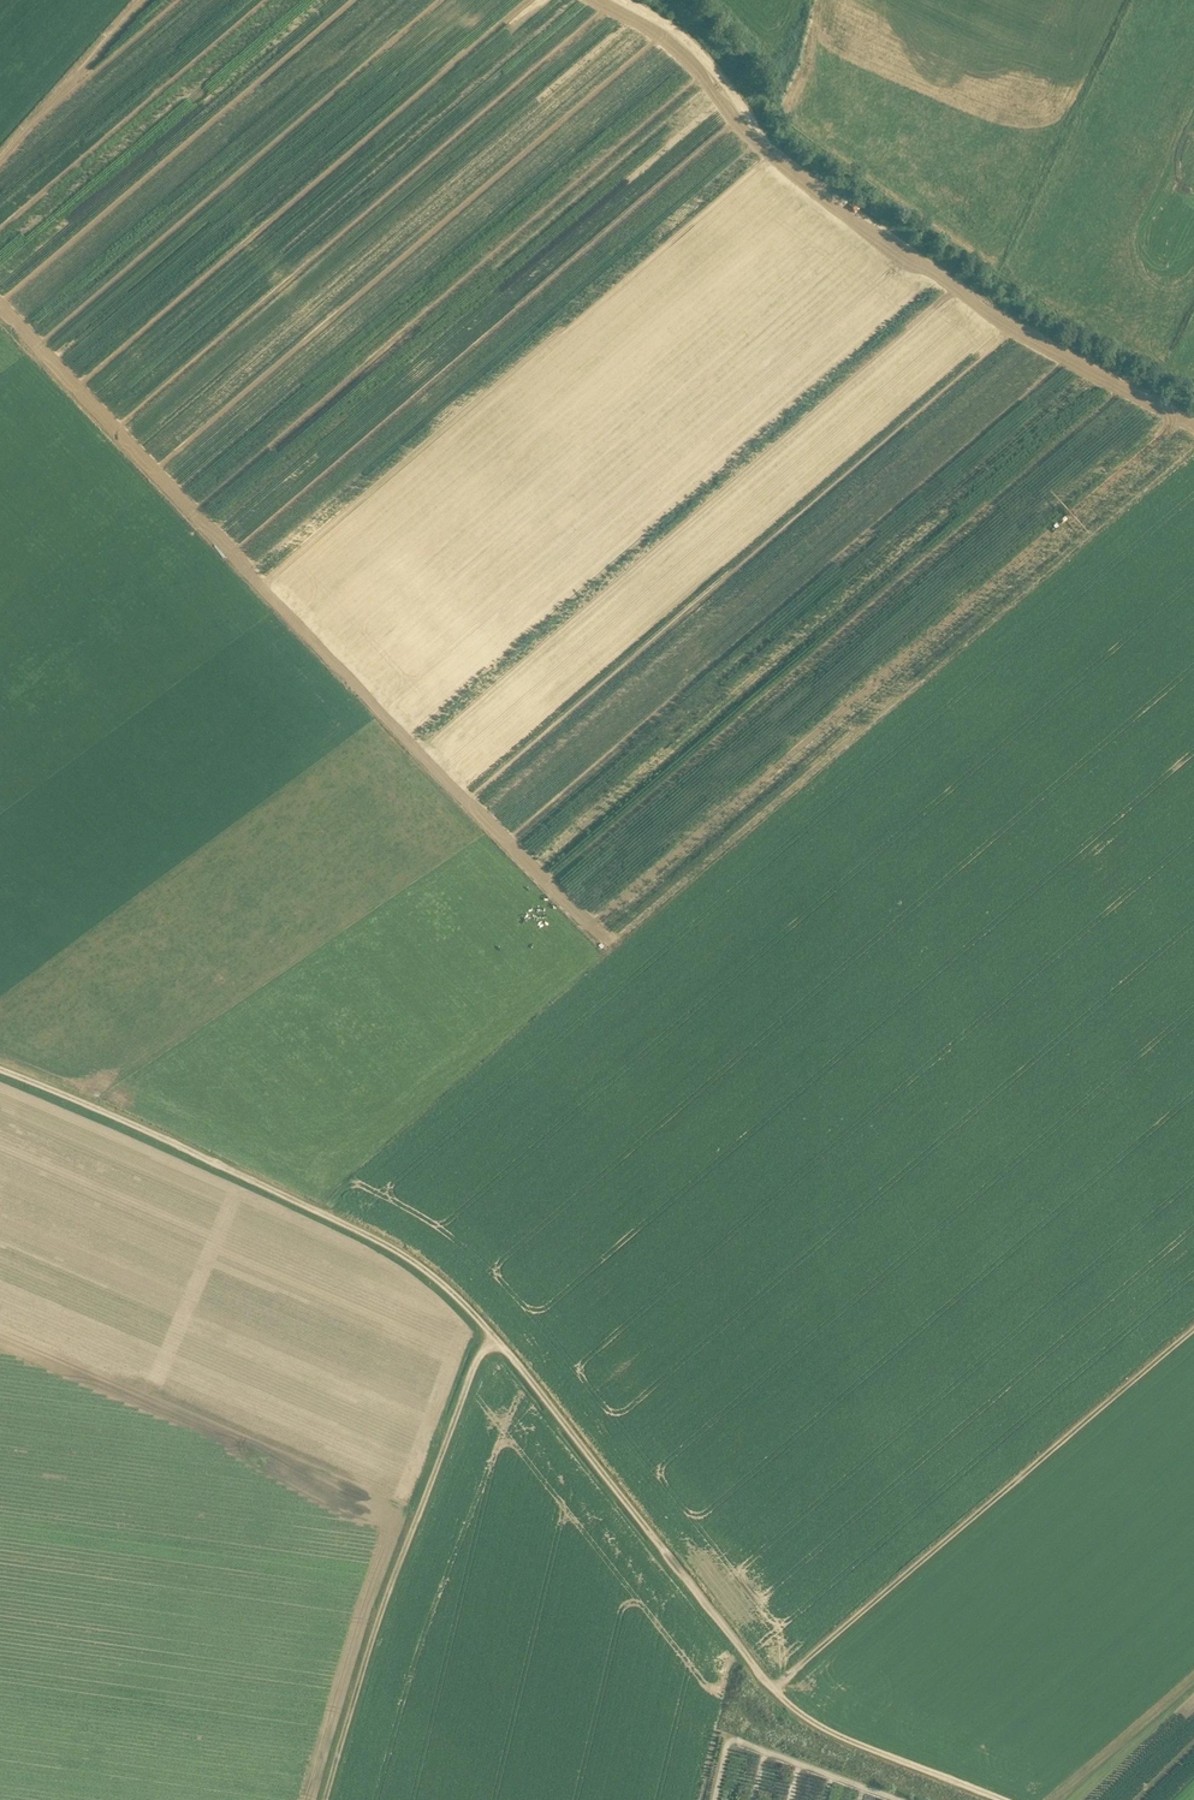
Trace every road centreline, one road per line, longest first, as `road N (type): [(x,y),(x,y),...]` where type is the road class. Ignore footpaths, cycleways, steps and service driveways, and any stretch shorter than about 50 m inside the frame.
road 1 (track): [(0,1070),(427,1269),(509,1349),(792,1704),(870,1752),(995,1799)]
road 2 (track): [(780,1690),(1193,1329)]
road 3 (track): [(331,1799),(392,1598),(498,1339)]
road 4 (track): [(623,0),(689,41),(766,142),(932,263)]

